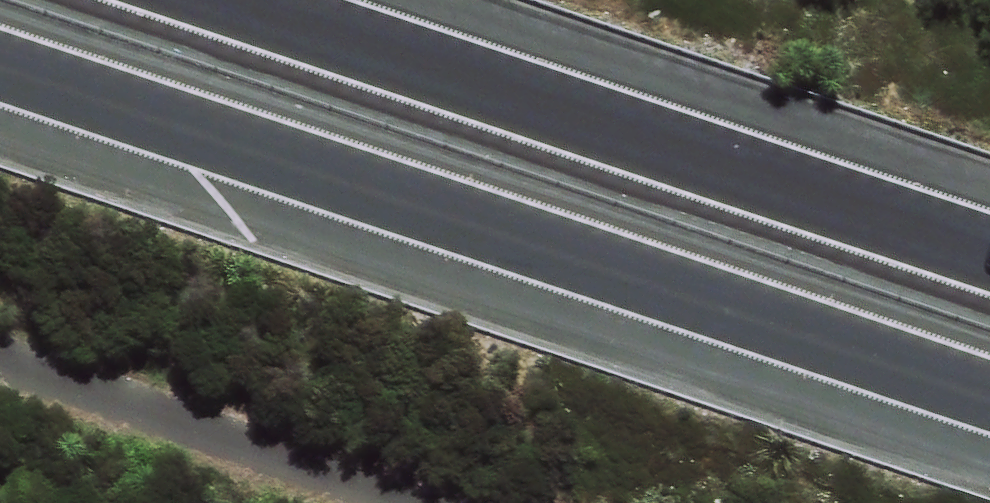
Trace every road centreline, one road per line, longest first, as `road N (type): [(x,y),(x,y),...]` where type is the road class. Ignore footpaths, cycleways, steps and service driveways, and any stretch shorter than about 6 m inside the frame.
road 1 (motorway): [(989,407),(0,62)]
road 2 (motorway): [(301,0),(989,233)]

